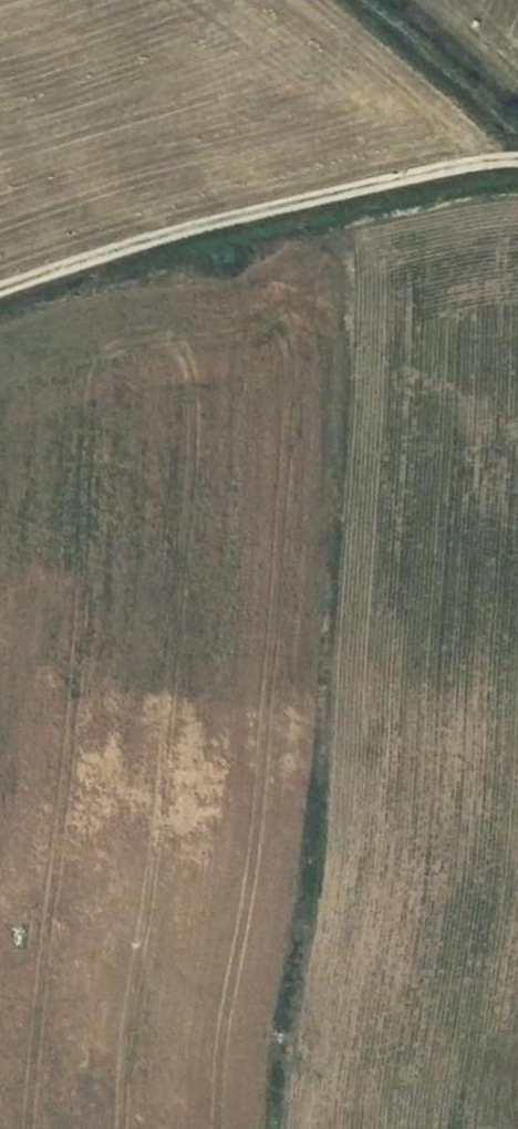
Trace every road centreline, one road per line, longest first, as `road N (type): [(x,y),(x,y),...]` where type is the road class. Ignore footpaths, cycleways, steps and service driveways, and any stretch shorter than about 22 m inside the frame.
road 1 (track): [(0,294),(269,214),(517,164)]

